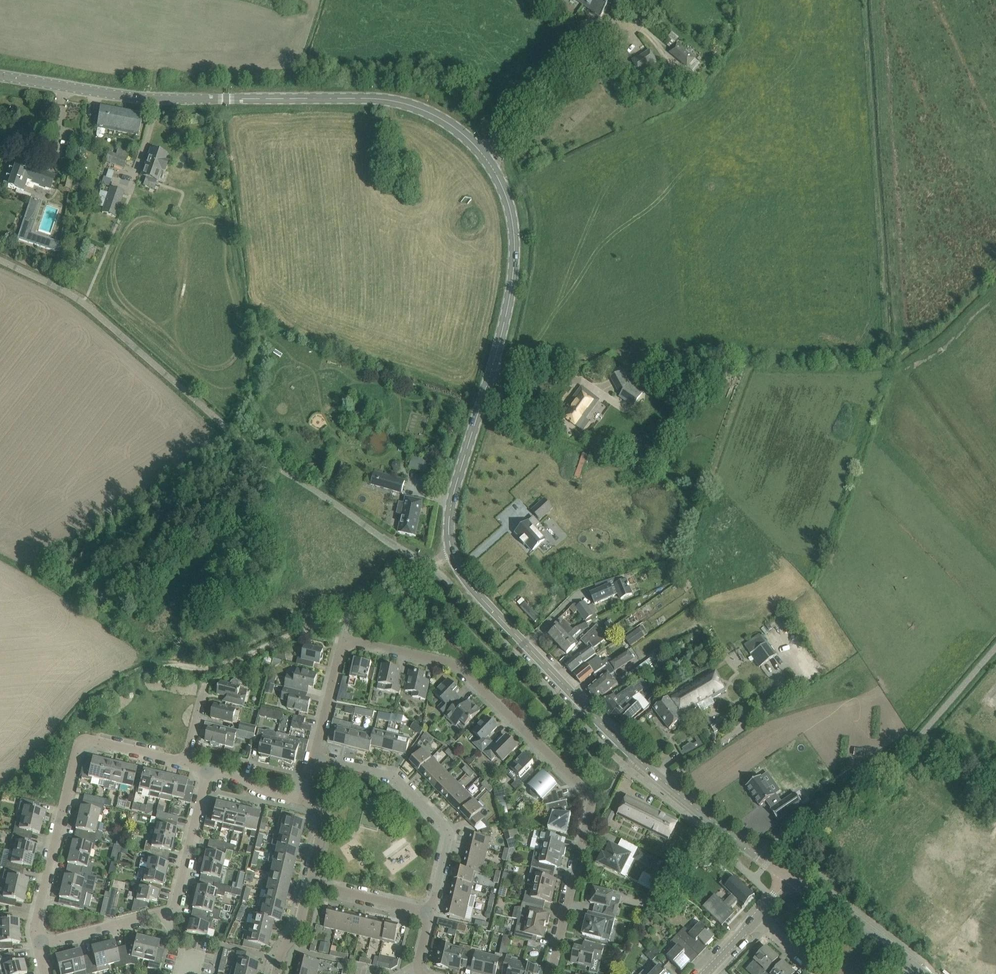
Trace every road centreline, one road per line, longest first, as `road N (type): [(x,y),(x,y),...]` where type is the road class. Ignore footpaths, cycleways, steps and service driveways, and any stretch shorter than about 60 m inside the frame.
road 1 (secondary): [(792,878),(612,735),(474,592),(455,562),(450,515),(506,319),(514,261),(501,181),(462,133),(442,117),(385,100),(162,100),(0,75)]
road 2 (residential): [(312,759),(341,644),(453,661),(583,797),(548,973)]
road 3 (residential): [(42,948),(42,897),(75,752),(94,743),(189,765)]
road 4 (residential): [(42,948),(172,913),(206,771)]
road 5 (residential): [(425,910),(442,850),(439,821),(384,770),(312,759)]
road 6 (track): [(347,617),(241,660),(203,666),(149,658)]
road 7 (secondary): [(918,969),(792,878)]
road 8 (track): [(347,617),(401,597),(452,552)]
road 9 (residential): [(425,910),(306,877)]

